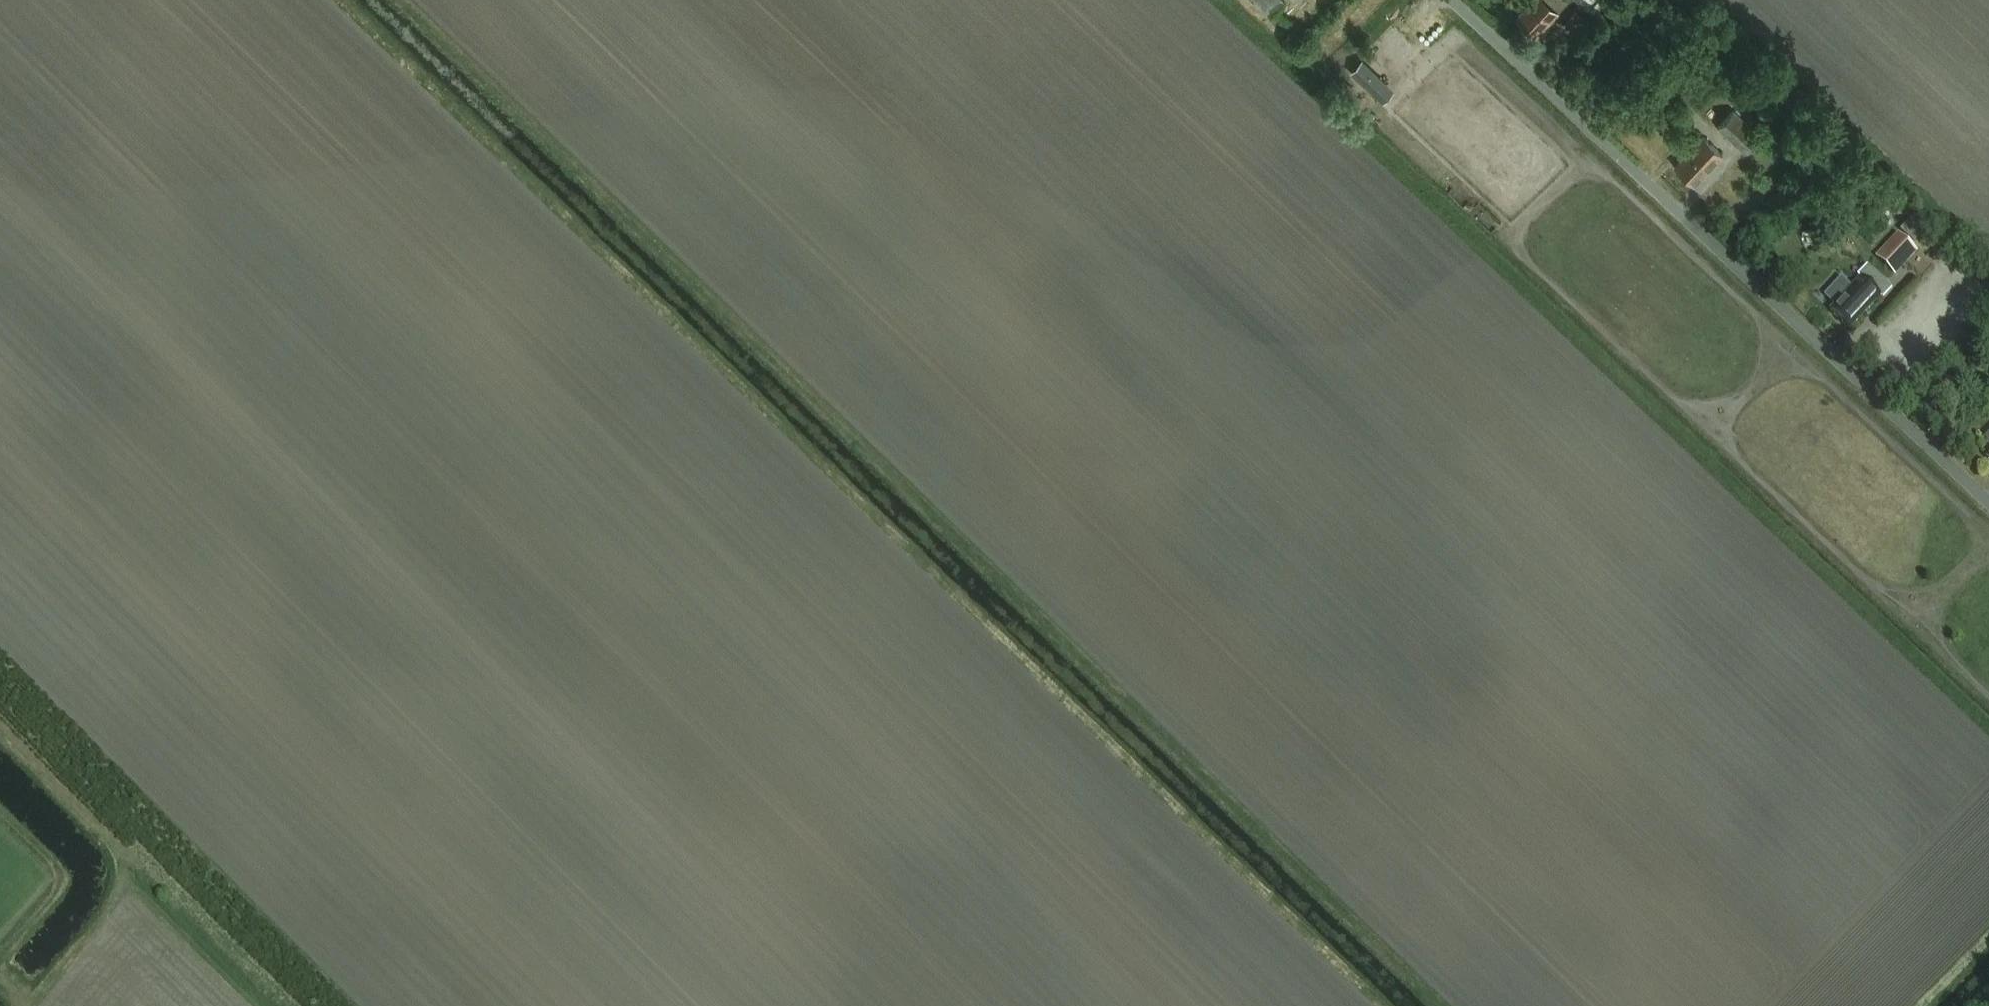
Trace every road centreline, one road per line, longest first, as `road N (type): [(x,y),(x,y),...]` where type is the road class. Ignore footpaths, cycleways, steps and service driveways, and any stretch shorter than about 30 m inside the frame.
road 1 (unclassified): [(1988,506),(1451,0)]

